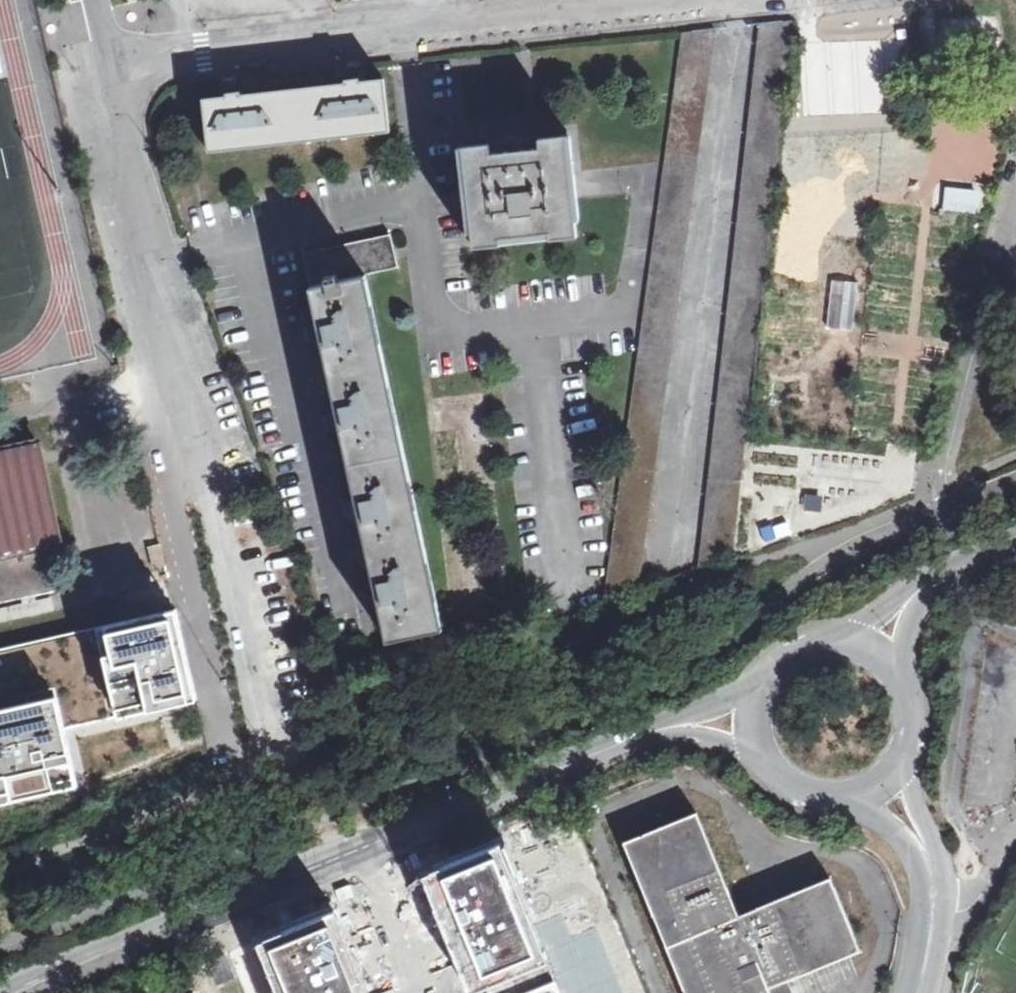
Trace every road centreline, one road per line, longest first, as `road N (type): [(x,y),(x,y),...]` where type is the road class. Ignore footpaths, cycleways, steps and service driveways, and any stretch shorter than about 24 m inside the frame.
road 1 (secondary): [(0,990),(646,730)]
road 2 (residential): [(113,67),(764,0)]
road 3 (residential): [(113,67),(148,259),(201,467)]
road 4 (unclassified): [(933,907),(940,877),(933,830),(901,768)]
road 5 (unclassified): [(854,800),(901,840),(933,907)]

